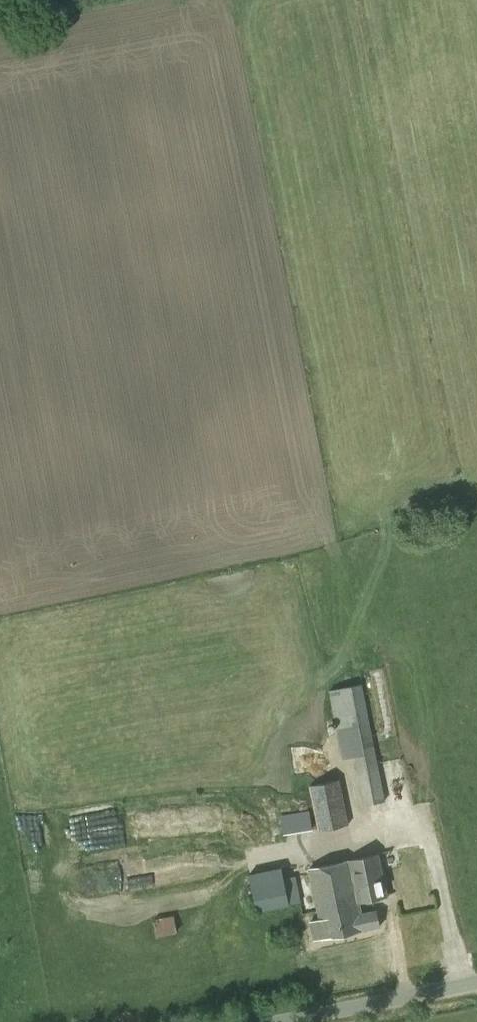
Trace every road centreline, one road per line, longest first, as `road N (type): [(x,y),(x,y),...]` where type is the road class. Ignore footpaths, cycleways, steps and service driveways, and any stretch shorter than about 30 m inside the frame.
road 1 (unclassified): [(315,1021),(476,989)]

